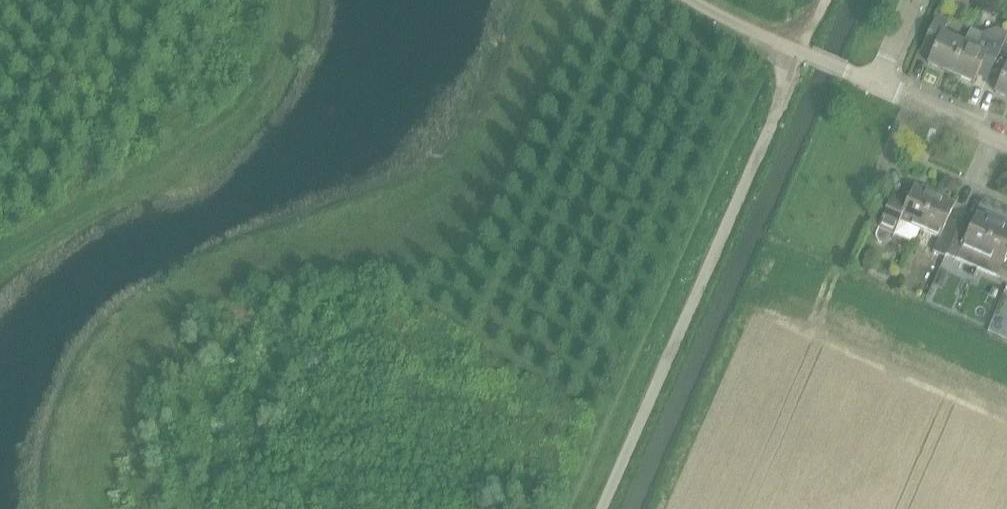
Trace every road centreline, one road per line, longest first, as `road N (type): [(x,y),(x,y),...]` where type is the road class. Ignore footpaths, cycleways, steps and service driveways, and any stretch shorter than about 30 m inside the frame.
road 1 (residential): [(1006,138),(877,82)]
road 2 (unclassified): [(692,0),(803,52)]

